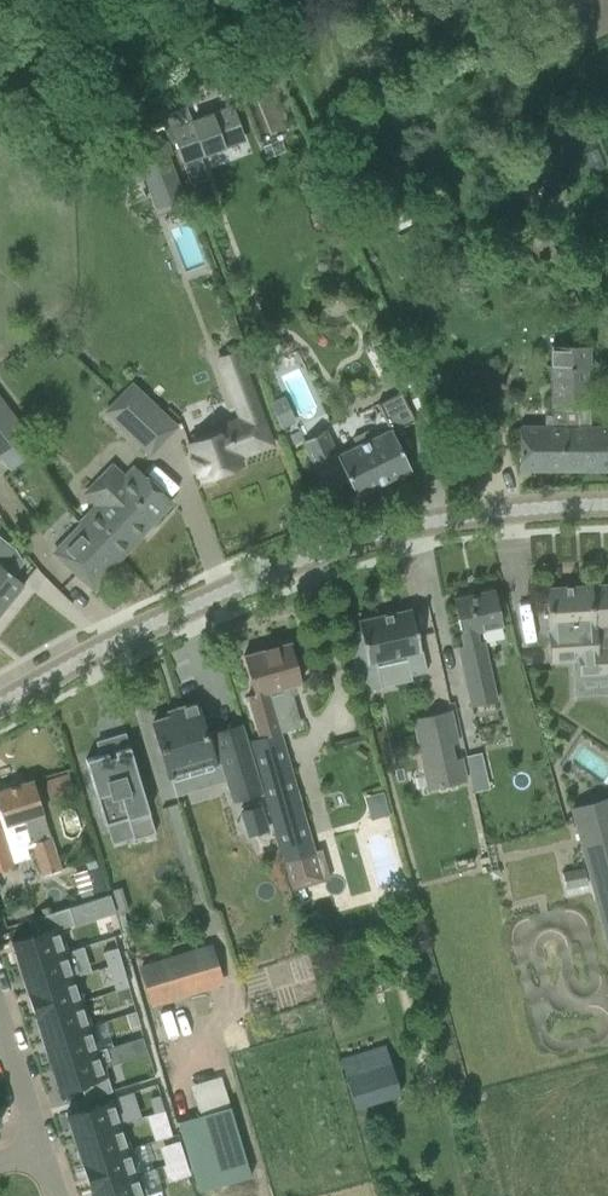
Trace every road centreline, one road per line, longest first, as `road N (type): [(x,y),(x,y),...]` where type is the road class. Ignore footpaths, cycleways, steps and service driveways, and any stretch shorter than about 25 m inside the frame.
road 1 (tertiary): [(607,507),(400,528),(296,560),(191,603),(0,708)]
road 2 (residential): [(40,1150),(0,1012)]

